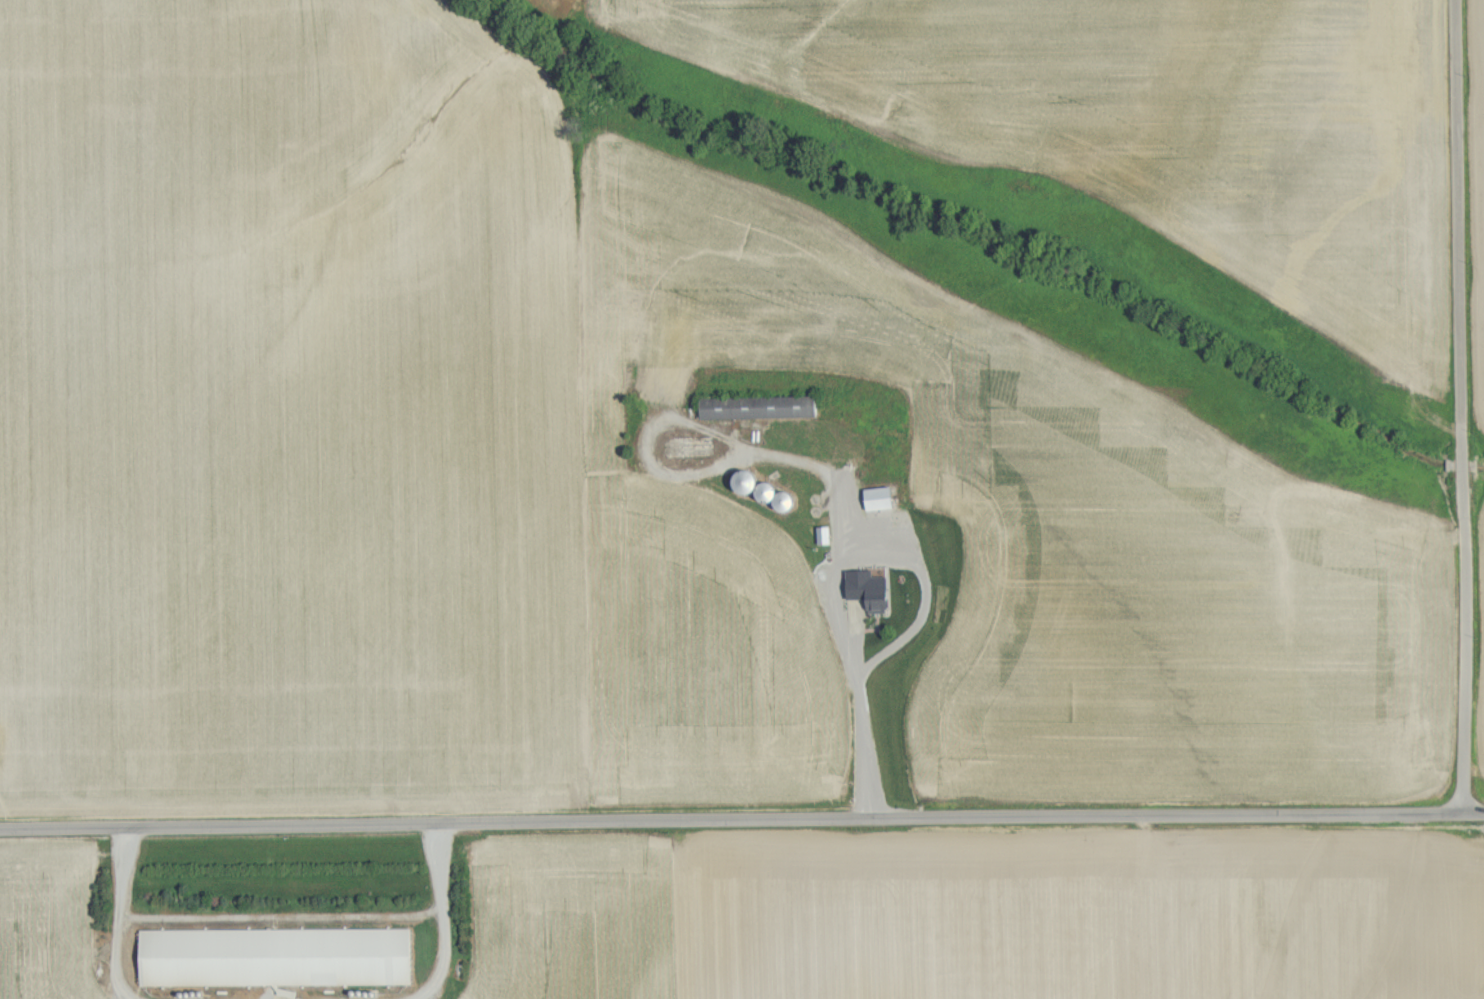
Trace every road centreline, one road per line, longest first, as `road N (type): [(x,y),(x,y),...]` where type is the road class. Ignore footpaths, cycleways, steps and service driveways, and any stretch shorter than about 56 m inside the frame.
road 1 (tertiary): [(1483,816),(0,837)]
road 2 (residential): [(1465,816),(1451,0)]

